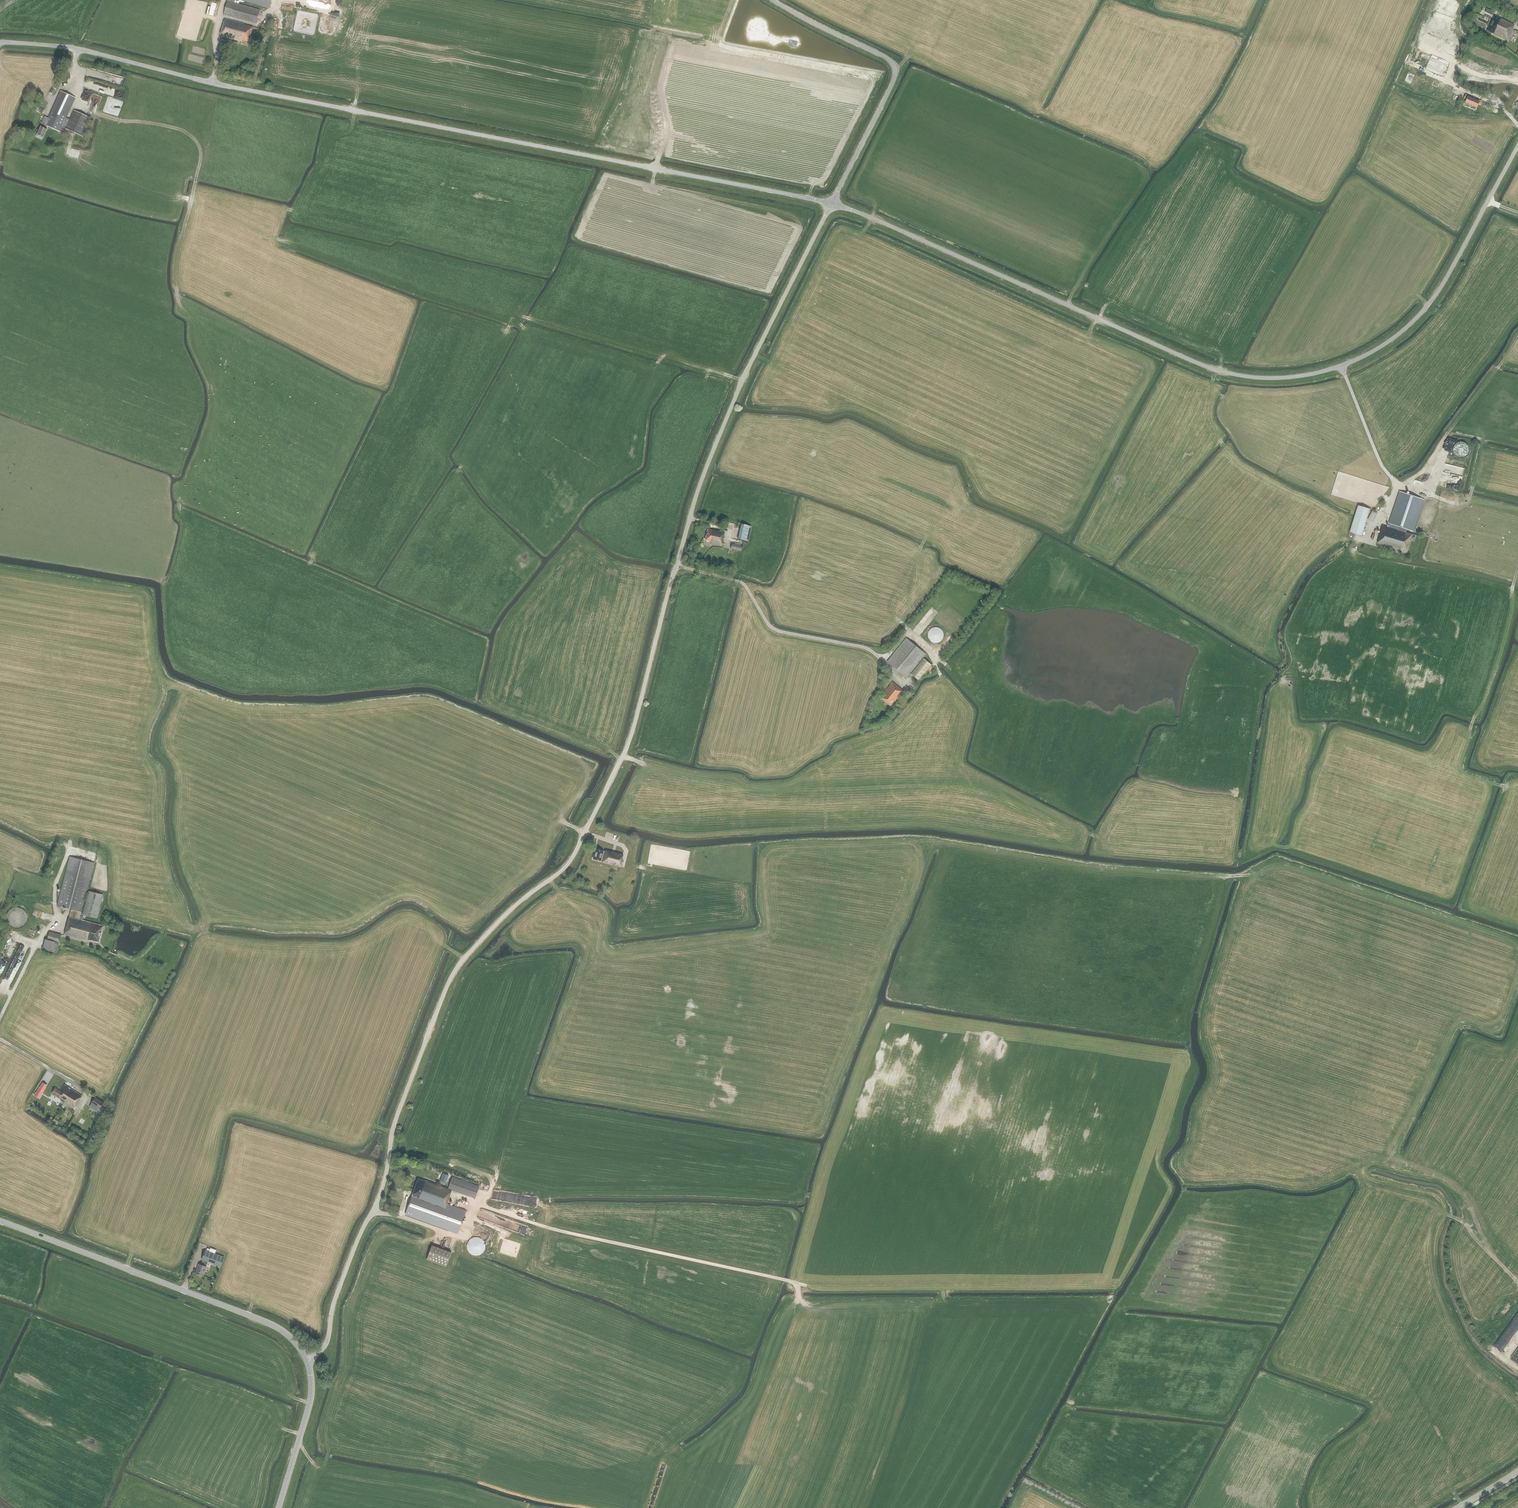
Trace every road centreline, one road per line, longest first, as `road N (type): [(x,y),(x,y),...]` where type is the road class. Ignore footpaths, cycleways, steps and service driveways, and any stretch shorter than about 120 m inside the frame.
road 1 (unclassified): [(306,1359),(327,1341),(337,1294),(383,1187),(395,1122),(451,978),(518,903),(567,865),(622,757),(704,473),(832,204)]
road 2 (tertiary): [(832,204),(78,49),(0,42)]
road 3 (tertiary): [(832,204),(1201,365),(1294,377),(1365,355),(1421,313),(1517,146)]
road 4 (track): [(477,1204),(792,1281),(798,1302)]
road 5 (tertiary): [(306,1359),(269,1323),(0,1221)]
road 6 (unclassified): [(832,204),(894,66),(773,0)]
road 7 (track): [(1404,486),(1510,351)]
road 8 (tertiary): [(279,1507),(310,1403),(306,1359)]

